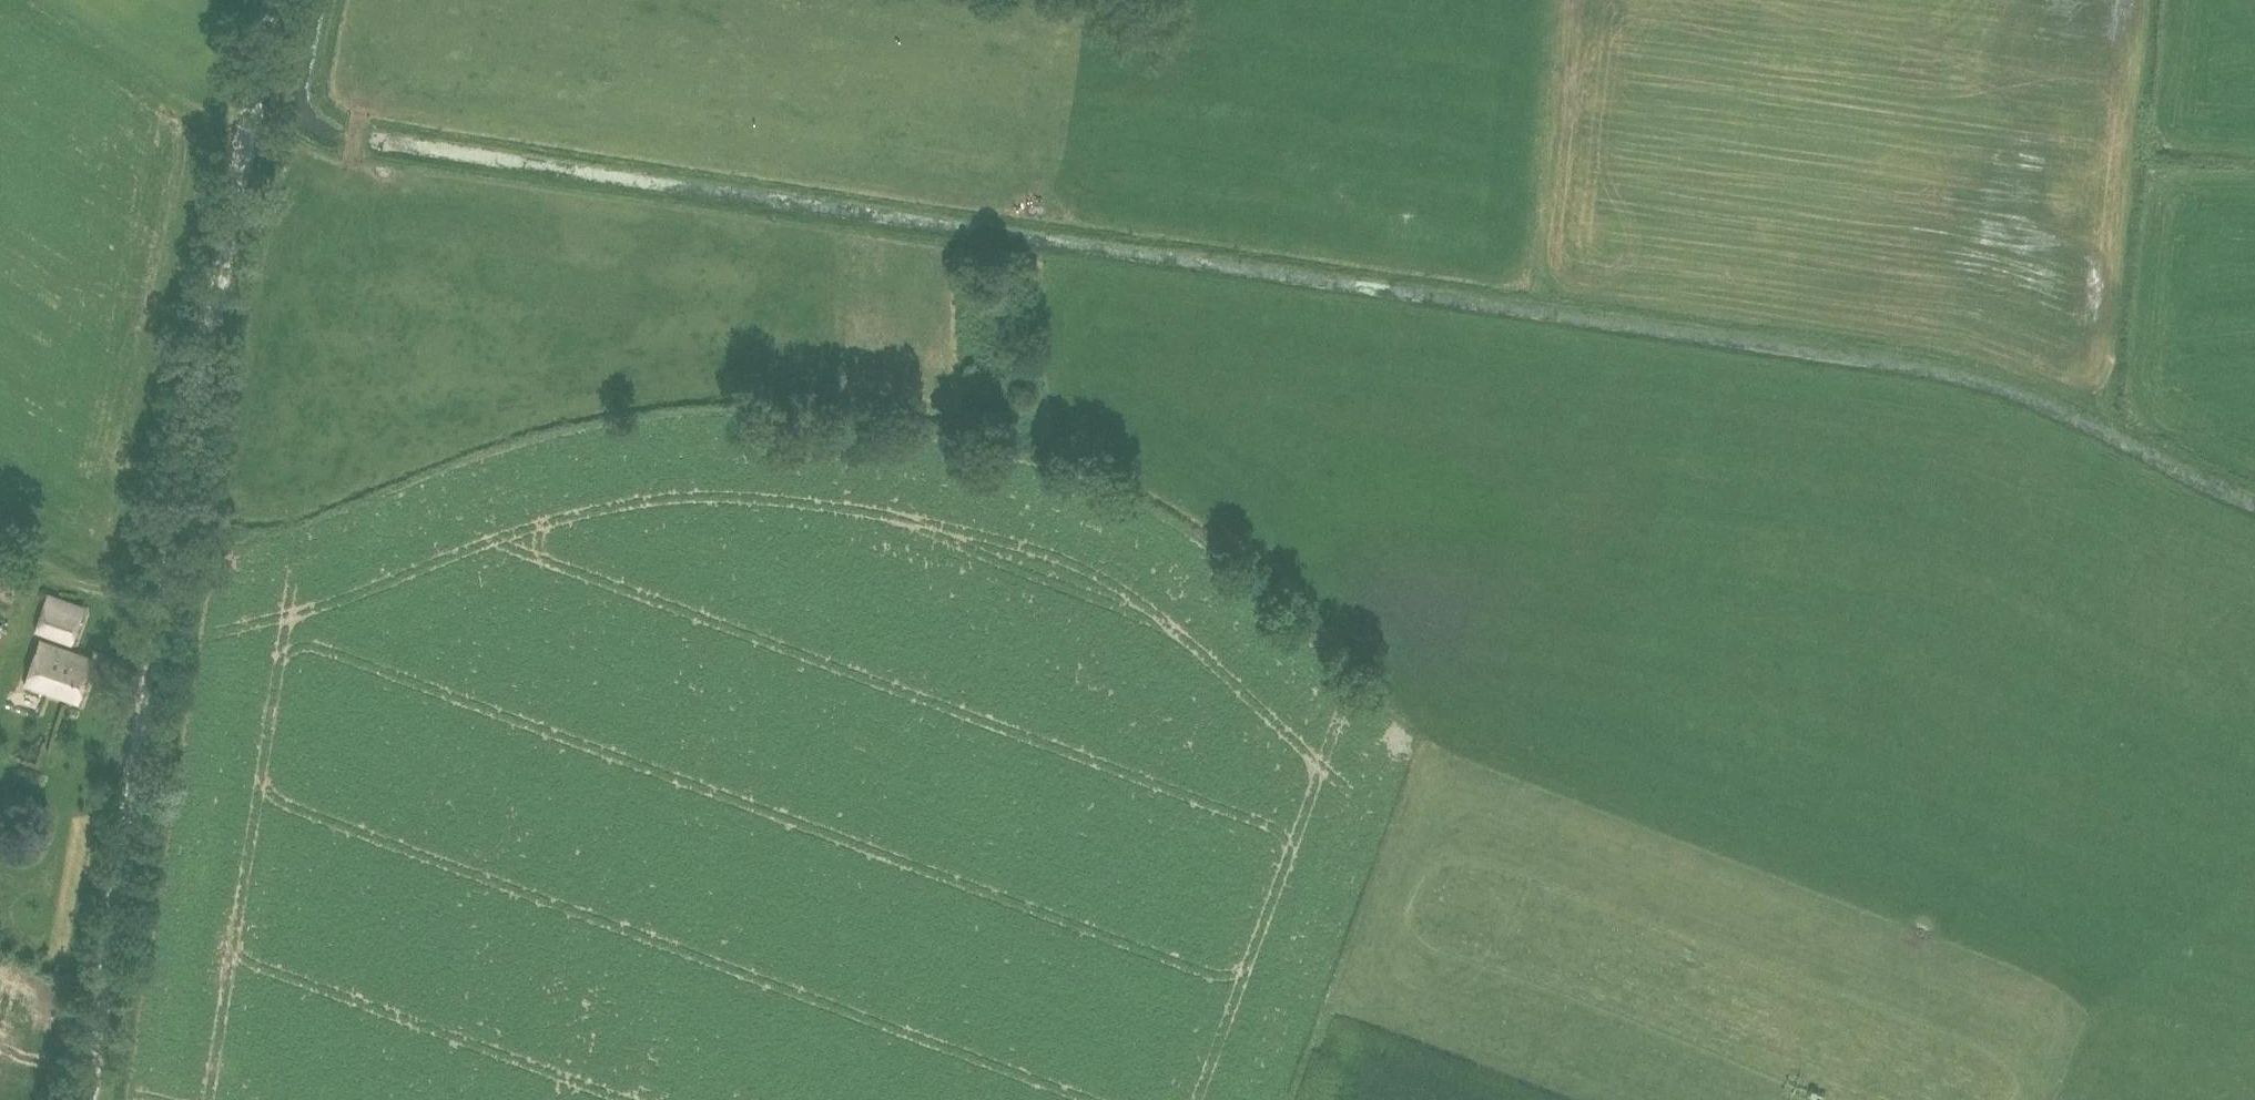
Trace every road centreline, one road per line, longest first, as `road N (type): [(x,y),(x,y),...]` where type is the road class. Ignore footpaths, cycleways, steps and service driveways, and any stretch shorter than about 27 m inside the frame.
road 1 (tertiary): [(92,1099),(283,0)]

